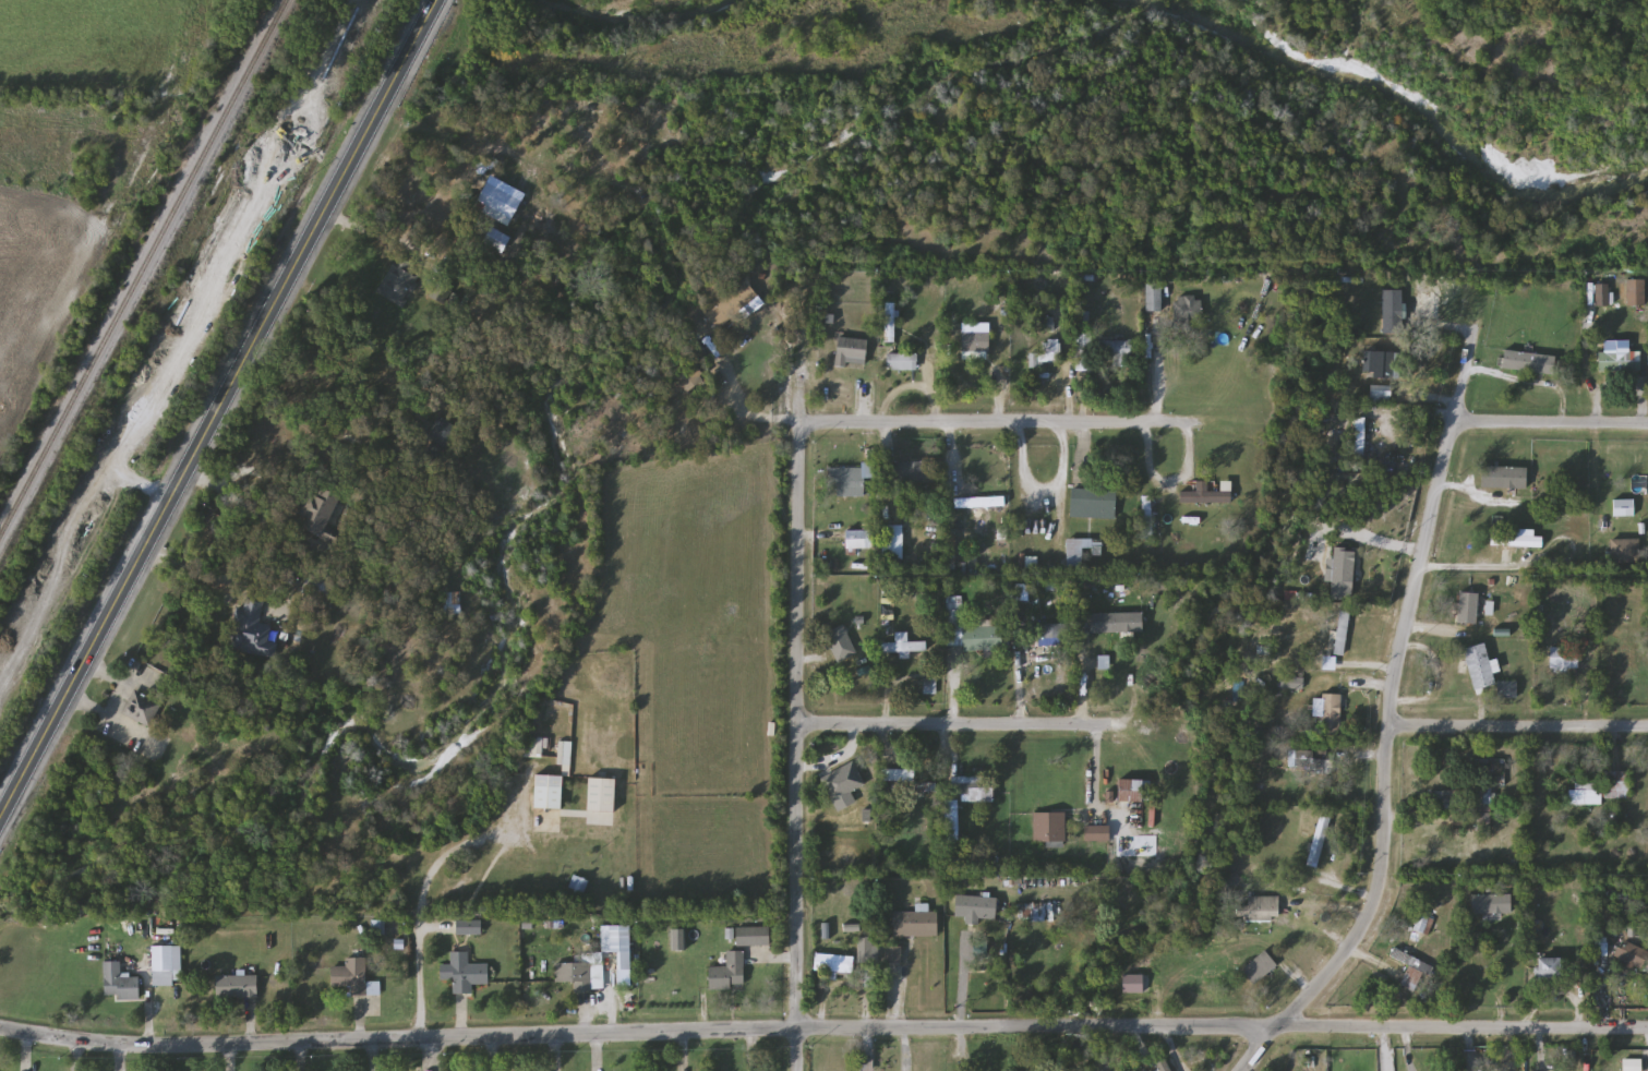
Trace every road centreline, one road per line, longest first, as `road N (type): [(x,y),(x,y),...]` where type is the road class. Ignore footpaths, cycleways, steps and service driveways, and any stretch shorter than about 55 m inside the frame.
road 1 (residential): [(1647,1026),(795,1027),(183,1046),(100,1044),(0,1026)]
road 2 (residential): [(1238,1070),(1364,919),(1380,852),(1384,721),(1469,333)]
road 3 (primary): [(0,816),(214,401),(353,158)]
road 4 (residential): [(795,1070),(797,420)]
road 5 (residential): [(797,420),(1196,421)]
road 6 (residential): [(796,722),(1116,723)]
road 7 (residential): [(1384,721),(1647,722)]
road 8 (residential): [(1647,421),(1446,420)]
road 9 (primary): [(436,0),(353,158)]

